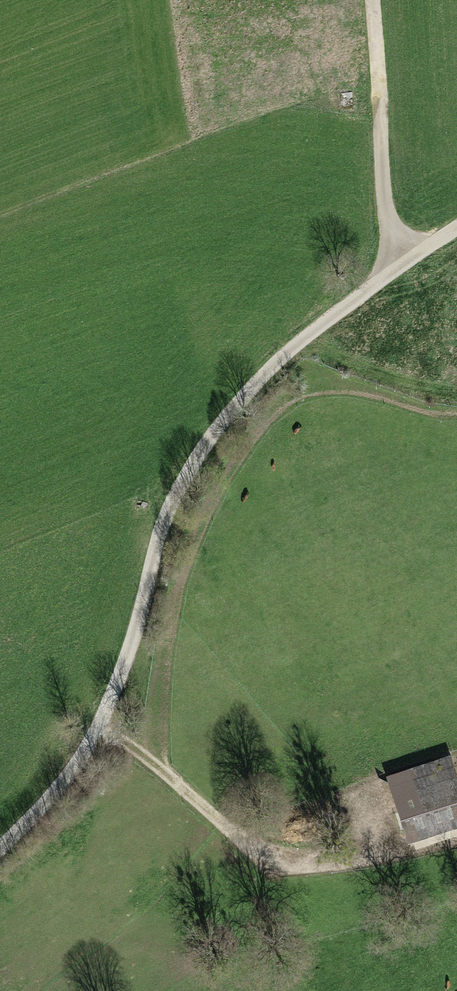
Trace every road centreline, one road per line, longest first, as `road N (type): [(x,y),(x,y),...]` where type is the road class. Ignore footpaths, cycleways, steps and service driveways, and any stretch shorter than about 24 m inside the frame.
road 1 (track): [(0,849),(85,742),(177,494),(241,389),(456,226)]
road 2 (track): [(97,712),(221,803),(272,827),(377,795)]
road 3 (track): [(407,259),(385,217),(371,0)]

